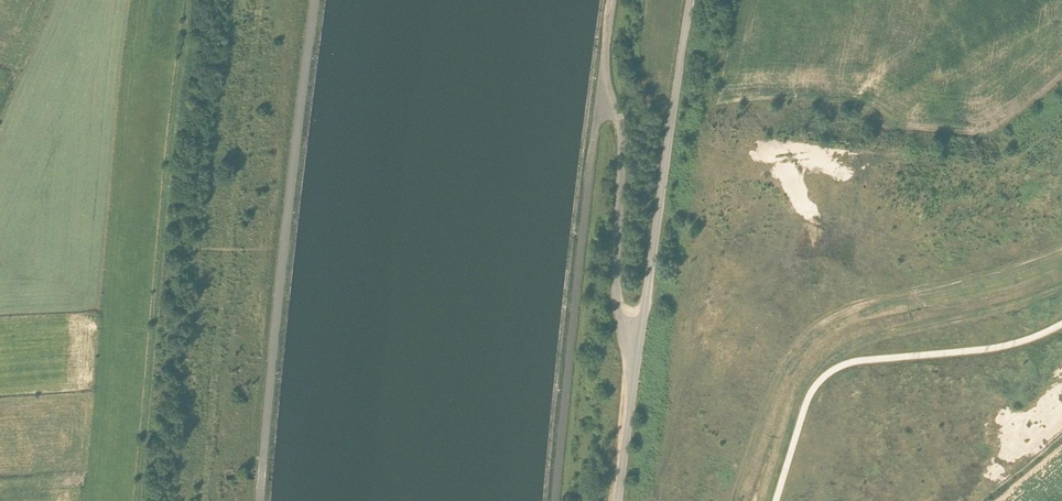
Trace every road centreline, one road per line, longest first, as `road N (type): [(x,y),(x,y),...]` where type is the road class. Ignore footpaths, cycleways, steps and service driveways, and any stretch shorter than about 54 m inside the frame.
road 1 (unclassified): [(617,500),(689,0)]

